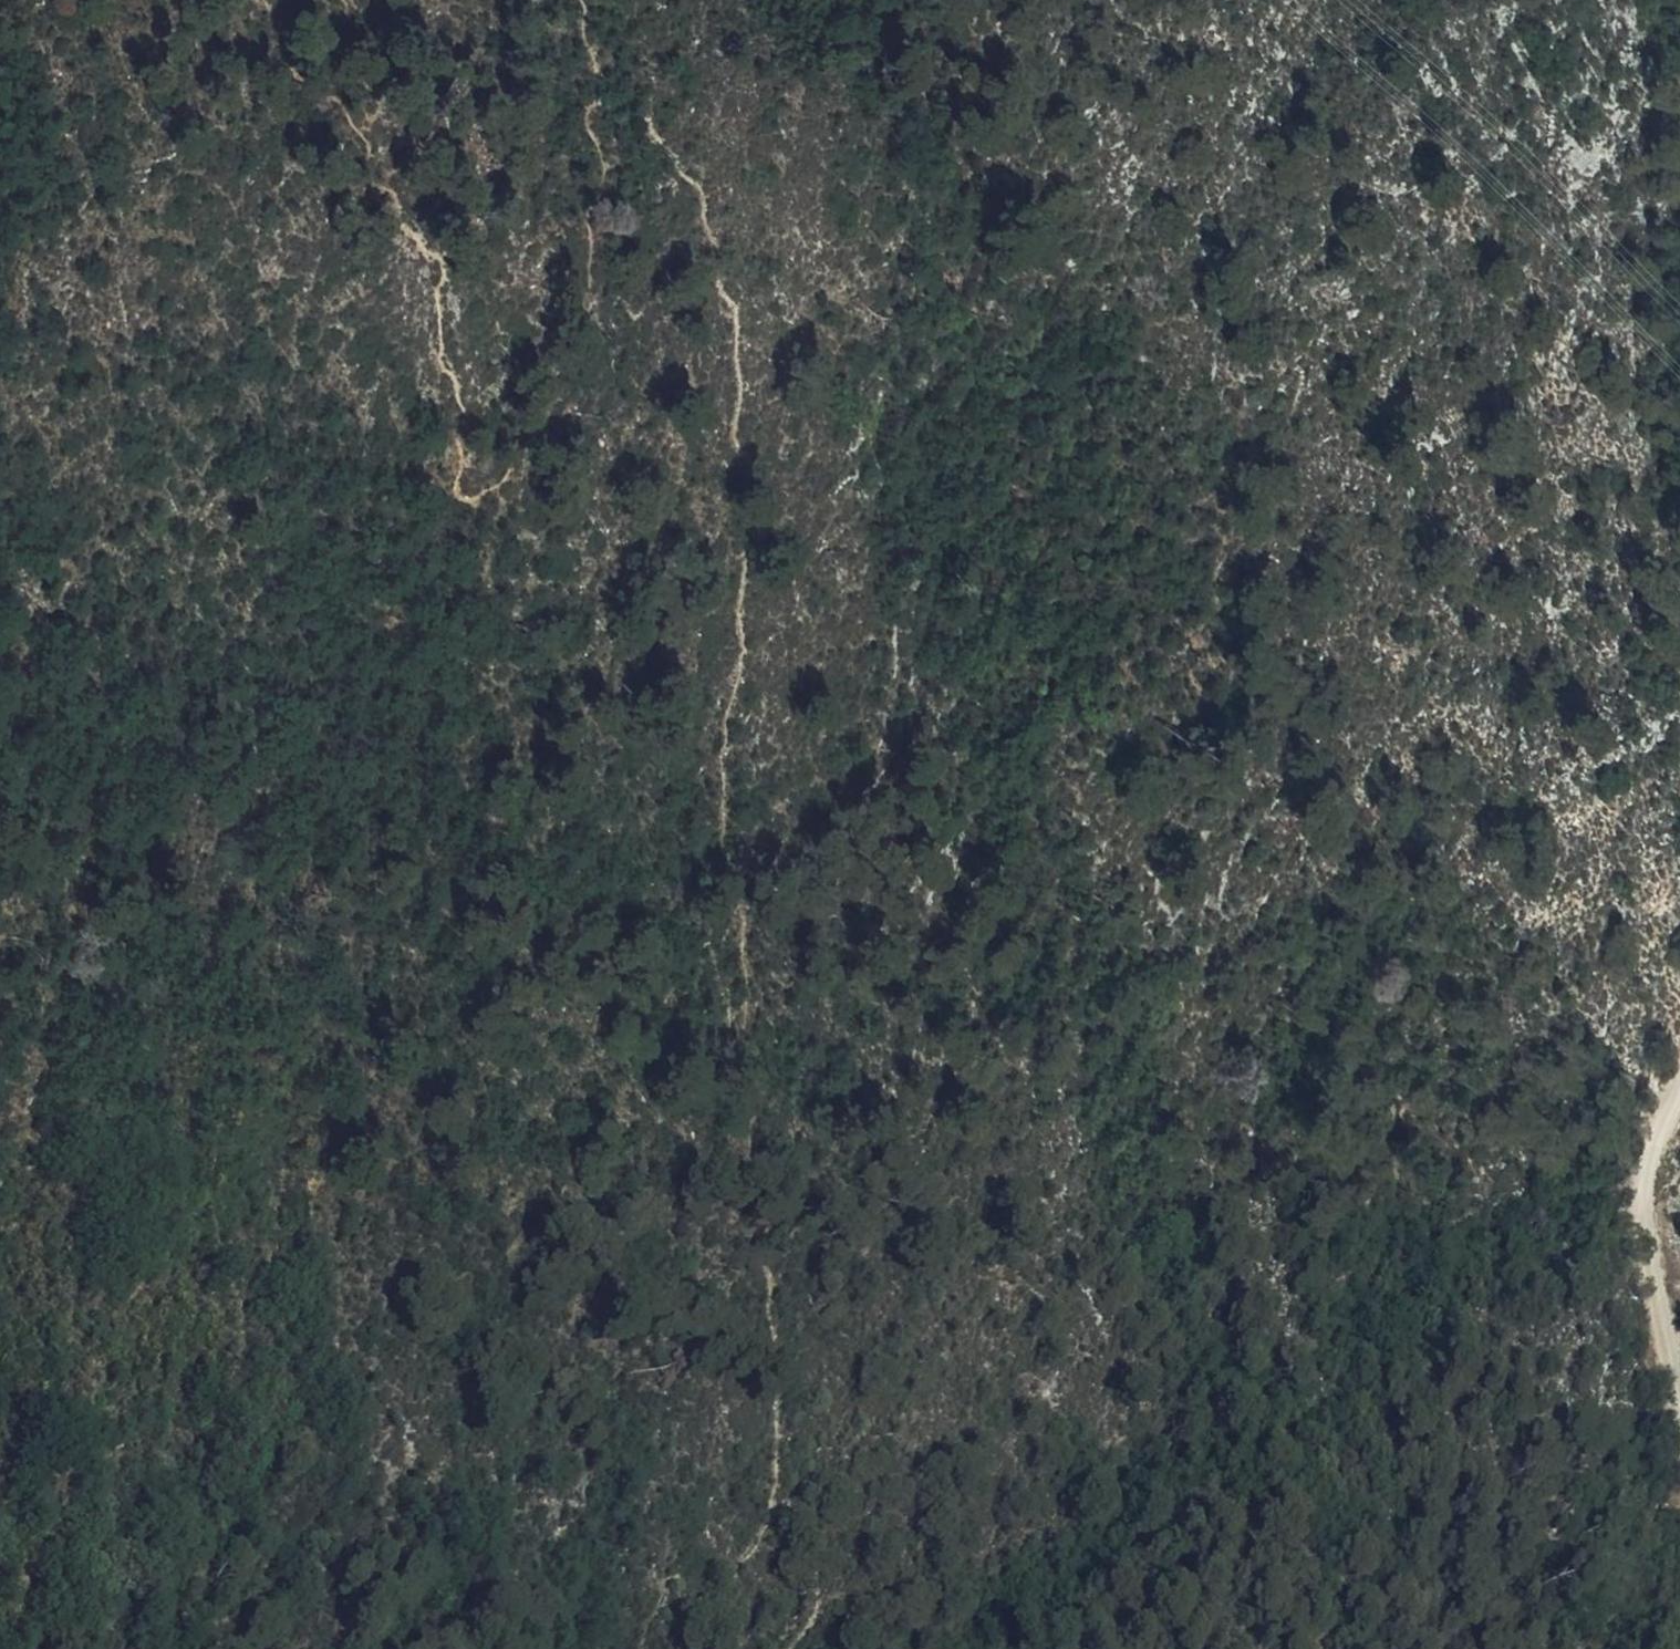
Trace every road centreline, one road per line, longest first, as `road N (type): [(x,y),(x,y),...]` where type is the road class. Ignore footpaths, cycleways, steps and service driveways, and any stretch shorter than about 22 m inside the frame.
road 1 (track): [(1679,1083),(1644,1167),(1644,1236),(1679,1411)]

